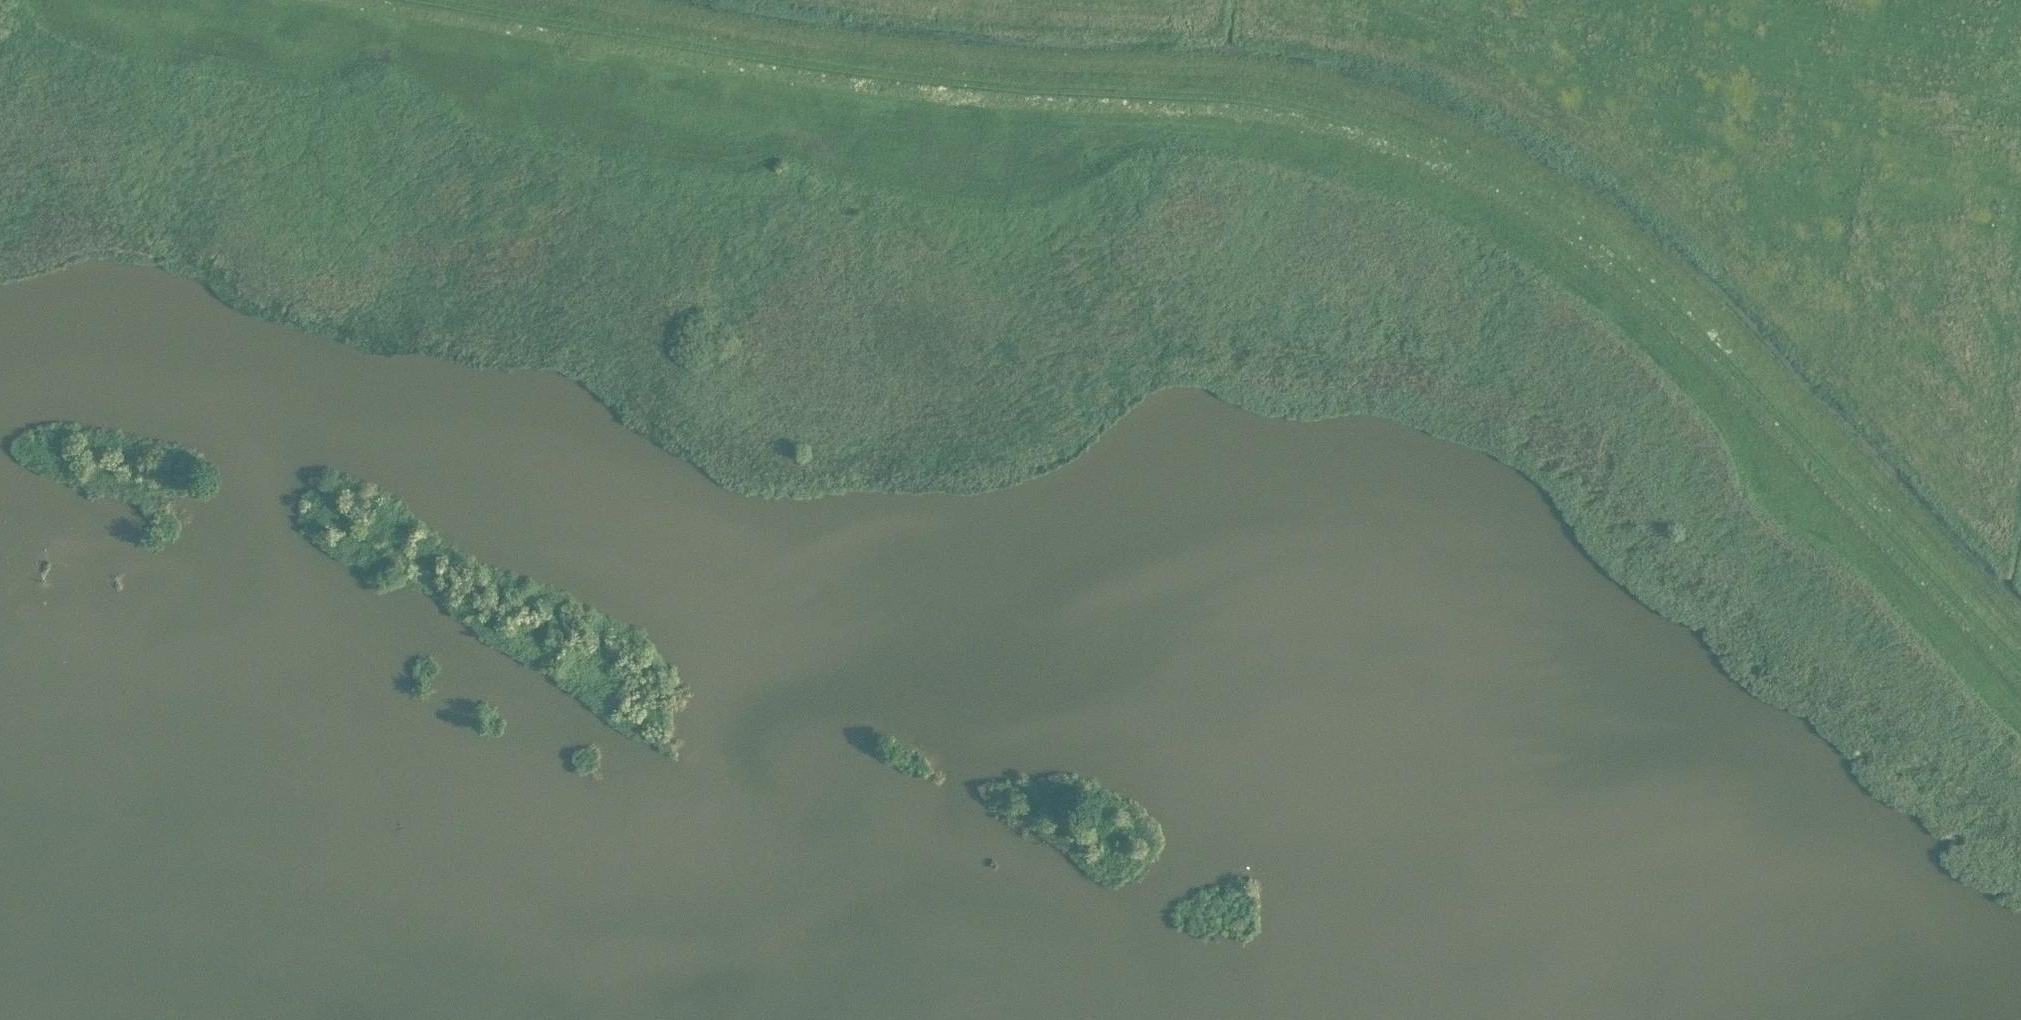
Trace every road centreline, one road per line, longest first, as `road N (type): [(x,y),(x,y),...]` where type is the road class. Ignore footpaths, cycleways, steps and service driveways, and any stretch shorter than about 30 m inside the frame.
road 1 (track): [(2020,664),(1748,383),(1569,221),(1385,123),(1254,97),(876,73),(433,0)]

